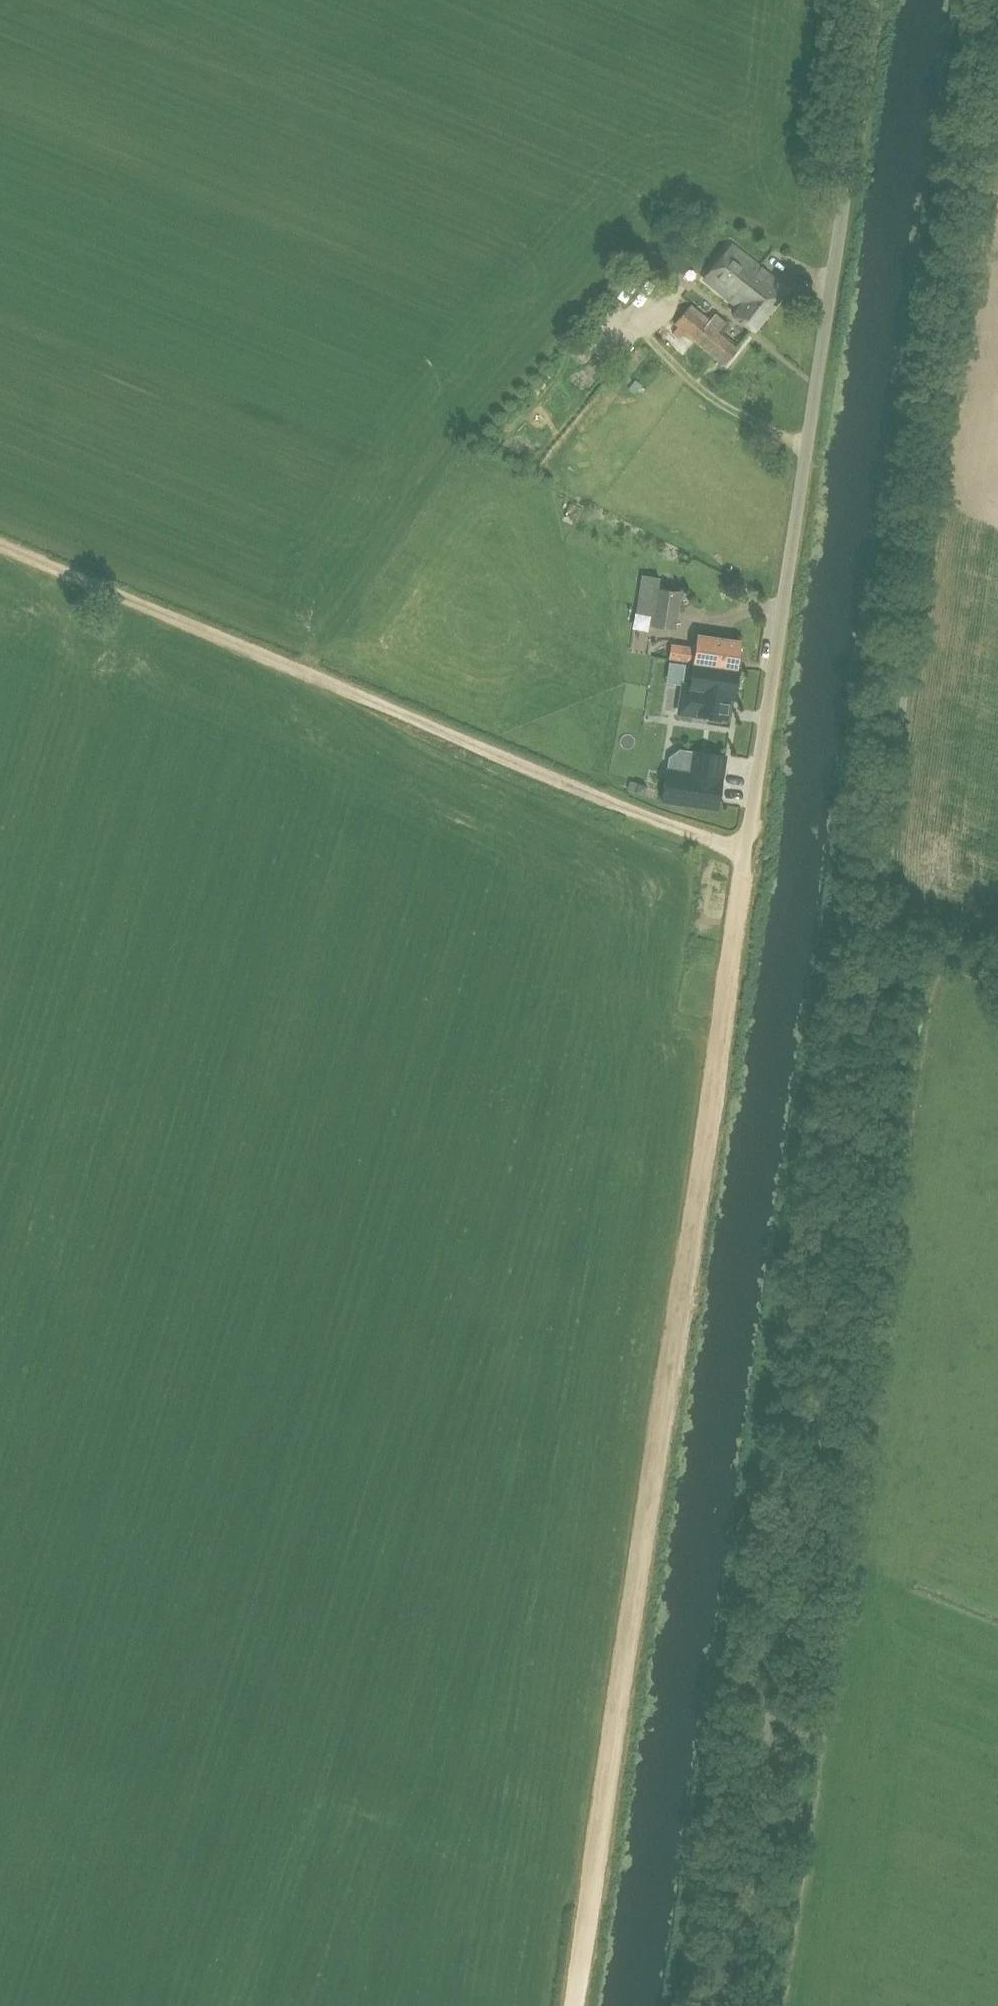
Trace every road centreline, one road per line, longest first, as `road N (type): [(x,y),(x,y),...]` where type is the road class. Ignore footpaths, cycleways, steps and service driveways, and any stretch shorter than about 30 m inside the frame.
road 1 (track): [(683,2005),(978,0)]
road 2 (track): [(578,2005),(745,856),(0,543)]
road 3 (unclassified): [(745,856),(872,0)]
road 4 (track): [(997,958),(887,903)]

